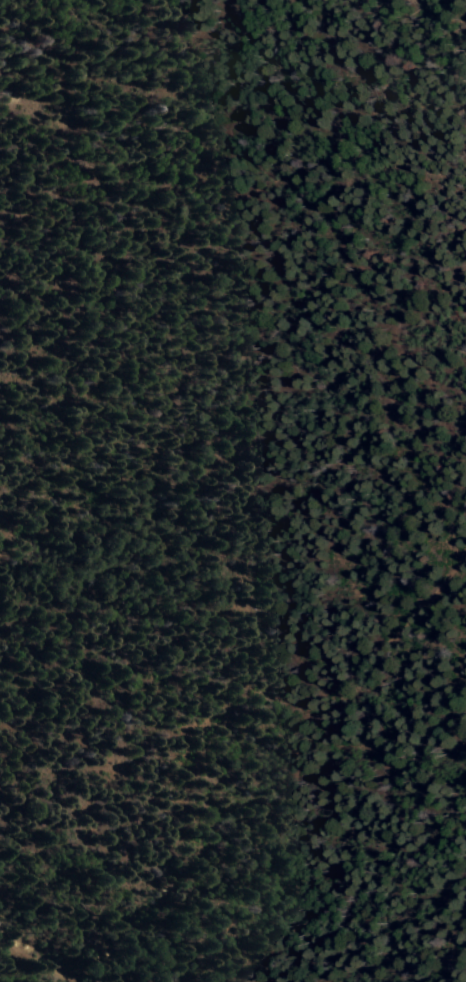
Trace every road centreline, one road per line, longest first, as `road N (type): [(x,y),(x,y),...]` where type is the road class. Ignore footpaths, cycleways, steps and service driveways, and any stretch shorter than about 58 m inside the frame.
road 1 (track): [(223,981),(225,962),(294,838),(298,753),(373,657),(465,571)]

